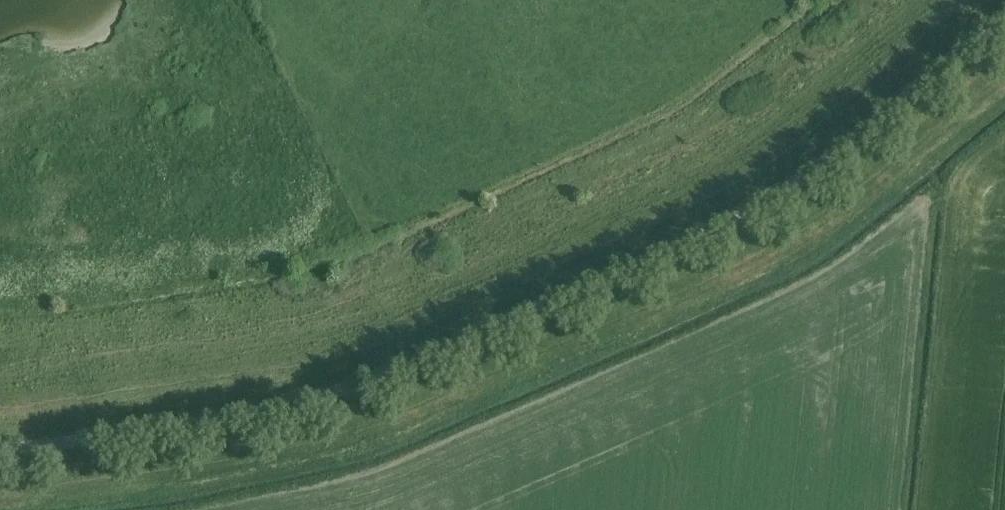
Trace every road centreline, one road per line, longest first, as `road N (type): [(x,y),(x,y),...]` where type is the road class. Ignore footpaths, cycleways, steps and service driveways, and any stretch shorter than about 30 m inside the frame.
road 1 (unclassified): [(1004,15),(788,187),(501,325),(338,388),(202,422),(0,450)]

